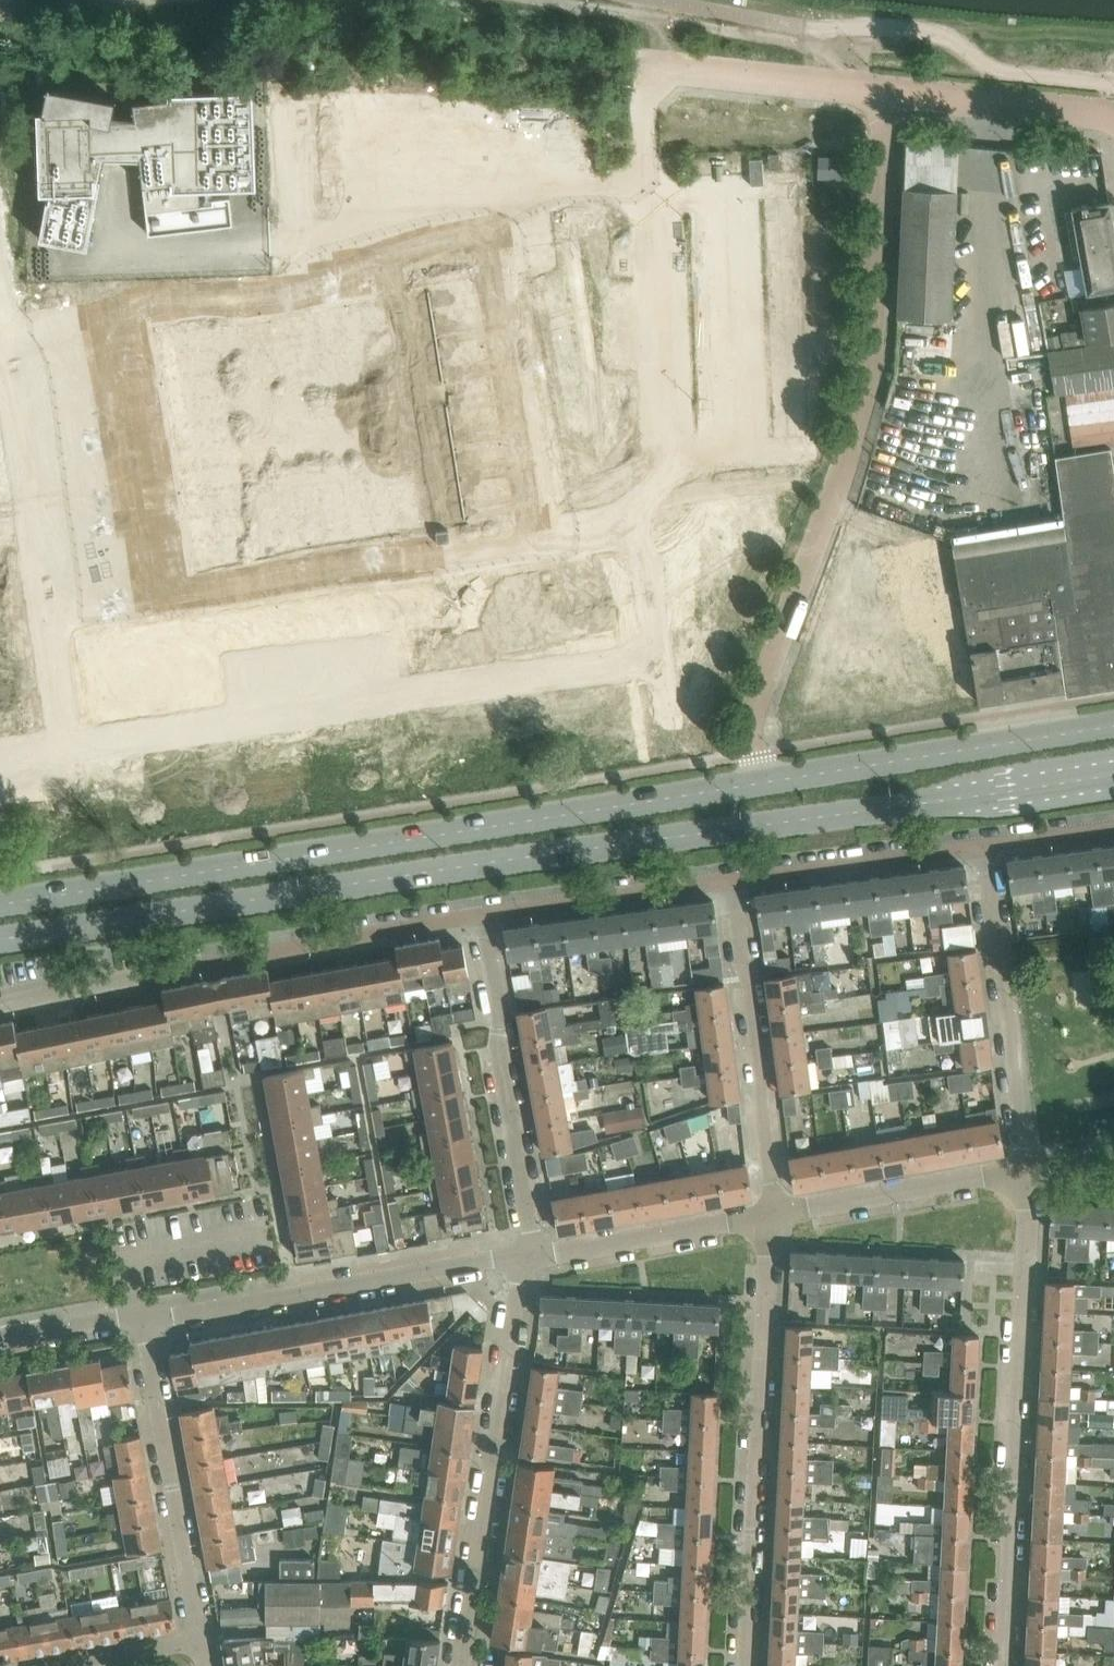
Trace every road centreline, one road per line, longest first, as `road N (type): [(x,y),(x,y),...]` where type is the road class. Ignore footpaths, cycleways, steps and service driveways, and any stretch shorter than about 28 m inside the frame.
road 1 (residential): [(0,769),(657,657),(642,527),(671,463),(643,69)]
road 2 (secondary): [(0,938),(1113,773)]
road 3 (secondary): [(759,782),(0,903)]
road 4 (unclassified): [(759,782),(755,719),(866,400),(885,90)]
road 5 (residential): [(1006,1665),(1028,1168)]
road 6 (residential): [(484,916),(0,1006)]
road 7 (residential): [(745,1665),(771,1214)]
road 8 (residential): [(463,1665),(533,1252)]
road 9 (residential): [(139,1316),(533,1252)]
road 10 (secondary): [(1113,724),(759,782)]
road 11 (residential): [(484,916),(503,1015),(498,1057),(533,1252)]
road 12 (residential): [(771,1214),(763,1079),(731,880)]
road 13 (residential): [(204,1640),(139,1316)]
road 14 (residential): [(1028,1168),(977,844)]
road 15 (residential): [(771,1214),(1028,1168)]
road 16 (residential): [(731,880),(484,916)]
road 17 (residential): [(977,844),(731,880)]
road 18 (unclassified): [(885,90),(643,69)]
road 19 (residential): [(533,1252),(771,1214)]
road 20 (unclassified): [(1113,110),(885,90)]
road 21 (residential): [(55,1665),(204,1640)]
road 22 (residential): [(0,1339),(139,1316)]
road 23 (residential): [(1113,827),(977,844)]

